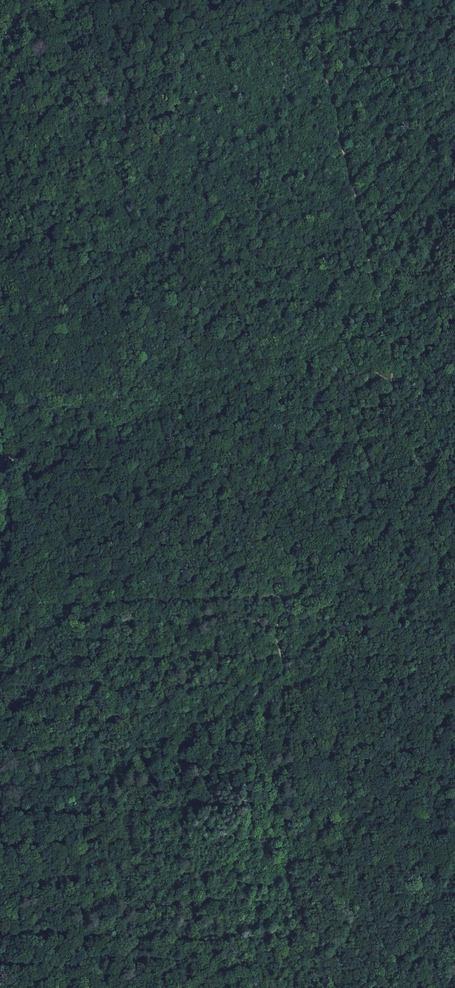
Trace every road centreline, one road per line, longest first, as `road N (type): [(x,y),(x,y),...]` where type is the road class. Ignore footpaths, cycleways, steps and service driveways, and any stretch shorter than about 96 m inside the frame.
road 1 (track): [(396,380),(322,362),(231,380),(2,463)]
road 2 (track): [(396,380),(418,445),(447,590)]

